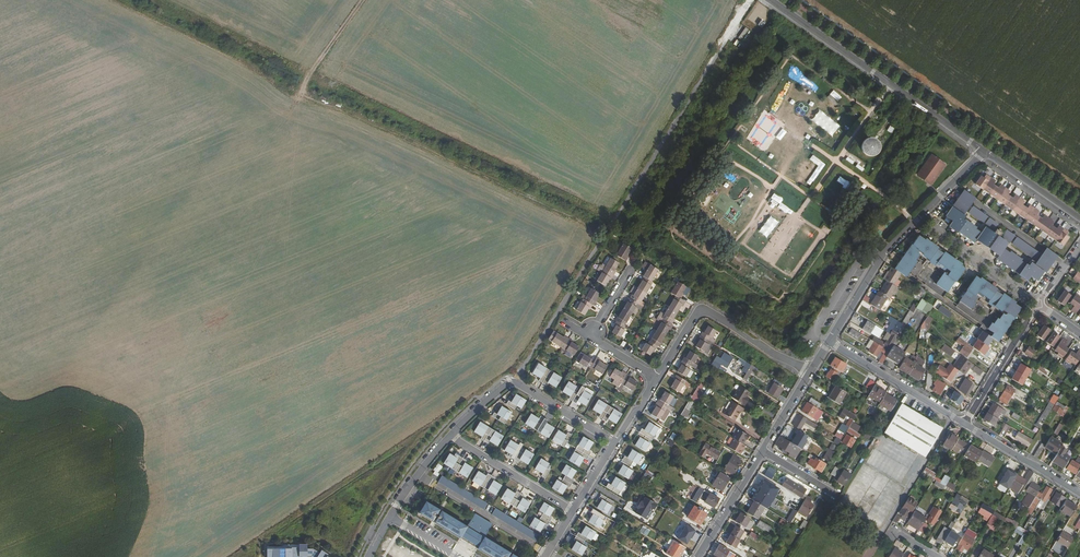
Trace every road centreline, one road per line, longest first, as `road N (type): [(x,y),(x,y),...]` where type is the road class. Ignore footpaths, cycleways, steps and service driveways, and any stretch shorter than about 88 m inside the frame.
road 1 (unclassified): [(770,0),(984,151)]
road 2 (residential): [(810,371),(701,313),(658,378)]
road 3 (residential): [(451,435),(516,382),(615,444)]
road 4 (residential): [(829,342),(964,423)]
road 5 (residential): [(920,216),(880,255),(829,342)]
road 6 (residential): [(451,435),(573,510)]
road 7 (residential): [(964,423),(1039,306)]
road 8 (residential): [(964,423),(1079,494)]
road 9 (residential): [(763,451),(699,556)]

